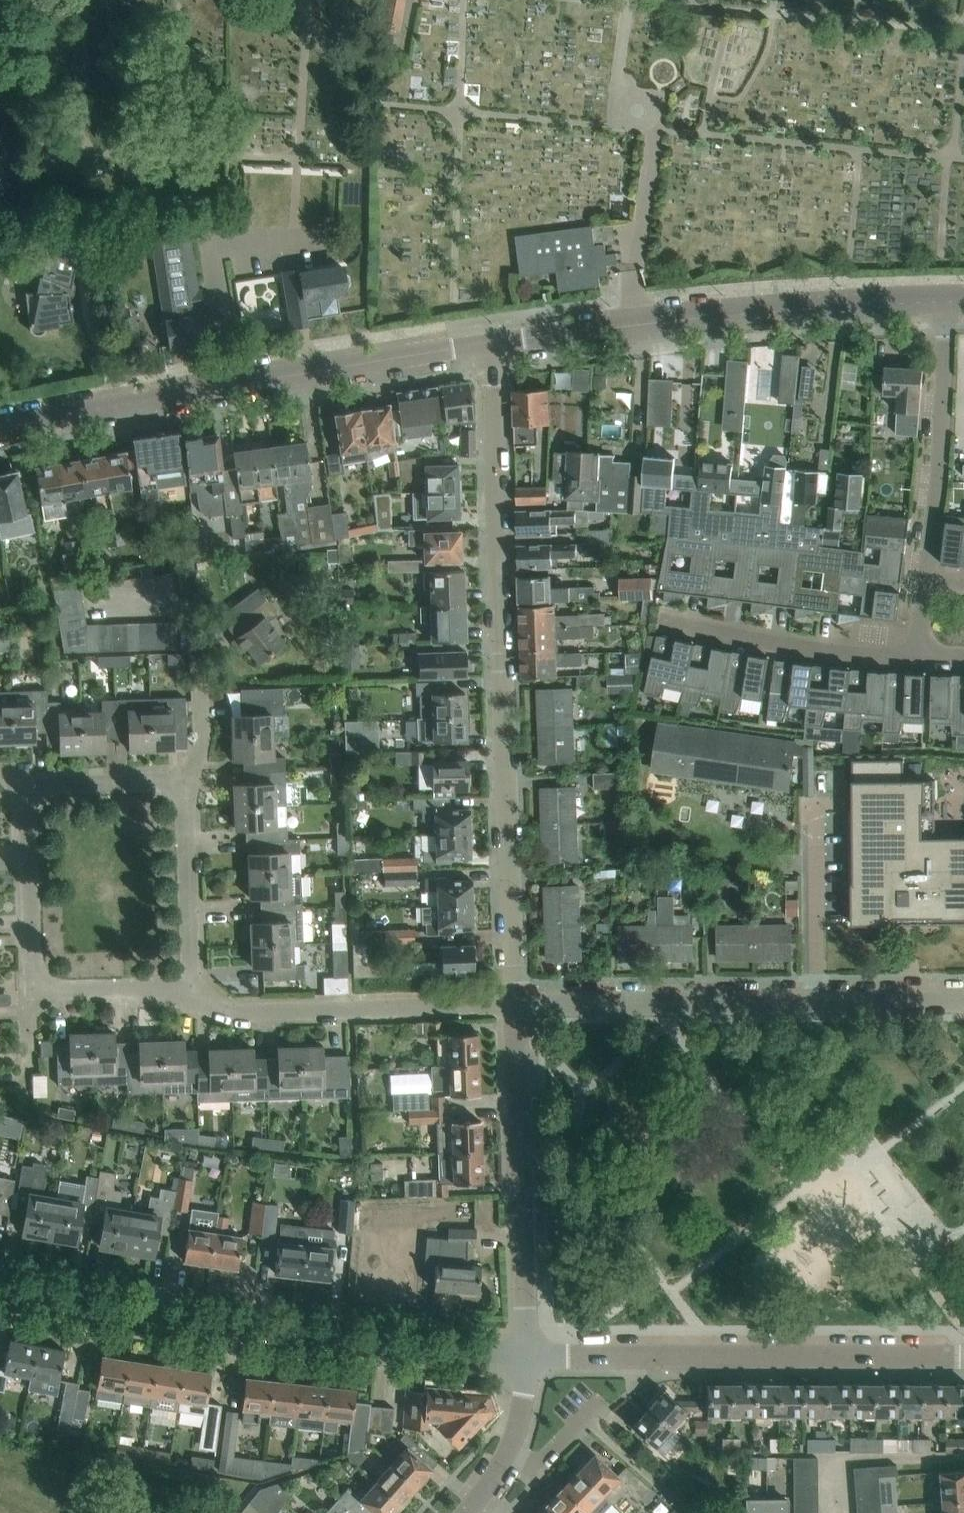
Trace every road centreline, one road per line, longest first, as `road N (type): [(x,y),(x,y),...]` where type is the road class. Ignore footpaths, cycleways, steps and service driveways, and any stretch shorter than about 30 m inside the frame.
road 1 (residential): [(514,1005),(491,342)]
road 2 (residential): [(0,1289),(249,1330),(526,1356)]
road 3 (residential): [(0,429),(491,342)]
road 4 (residential): [(491,342),(954,302)]
road 5 (residential): [(514,1005),(963,1001)]
road 6 (residential): [(526,1356),(963,1356)]
road 7 (residential): [(24,784),(33,974),(54,997),(199,997)]
road 8 (residential): [(526,1356),(514,1005)]
road 9 (residential): [(199,997),(233,1013),(514,1005)]
road 10 (residential): [(954,302),(921,580)]
road 11 (residential): [(191,779),(186,602),(84,604)]
road 12 (residential): [(664,621),(916,654)]
road 13 (residential): [(199,997),(191,779)]
road 14 (residential): [(24,784),(191,779)]
road 15 (residential): [(507,1456),(537,1463),(602,1397)]

